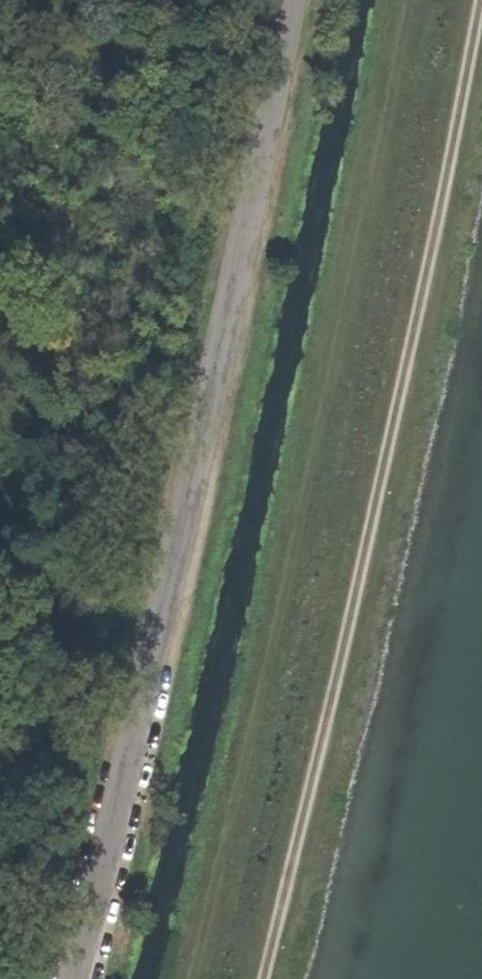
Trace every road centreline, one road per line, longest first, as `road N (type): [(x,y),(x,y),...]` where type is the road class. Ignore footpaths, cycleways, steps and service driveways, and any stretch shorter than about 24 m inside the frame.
road 1 (track): [(476,0),(346,651),(259,978)]
road 2 (track): [(406,0),(379,158),(194,978)]

